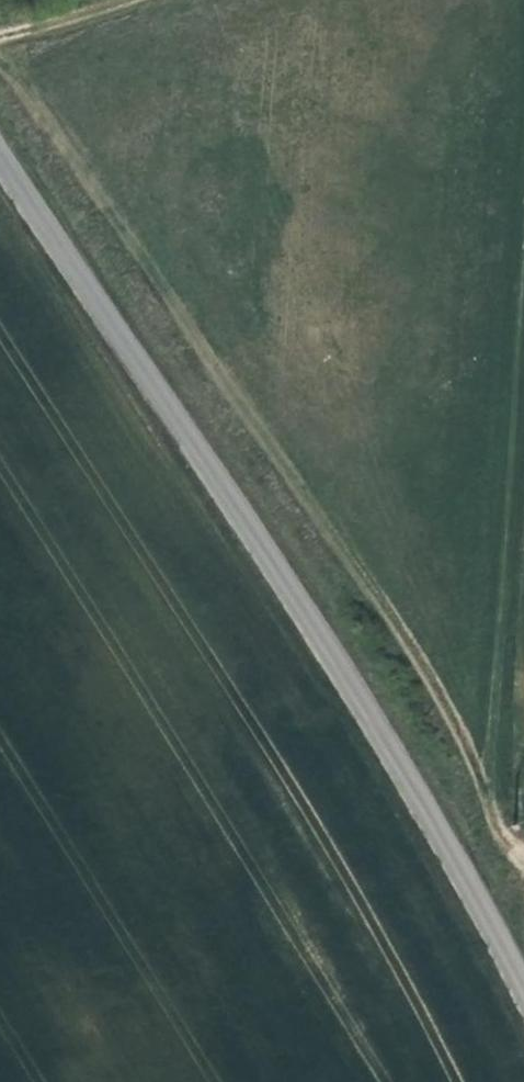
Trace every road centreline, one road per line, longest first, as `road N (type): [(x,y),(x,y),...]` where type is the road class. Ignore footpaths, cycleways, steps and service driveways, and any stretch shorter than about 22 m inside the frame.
road 1 (unclassified): [(523,978),(262,528),(0,136)]
road 2 (track): [(523,862),(496,841),(461,728),(35,104),(0,68)]
road 3 (track): [(0,37),(124,0)]

